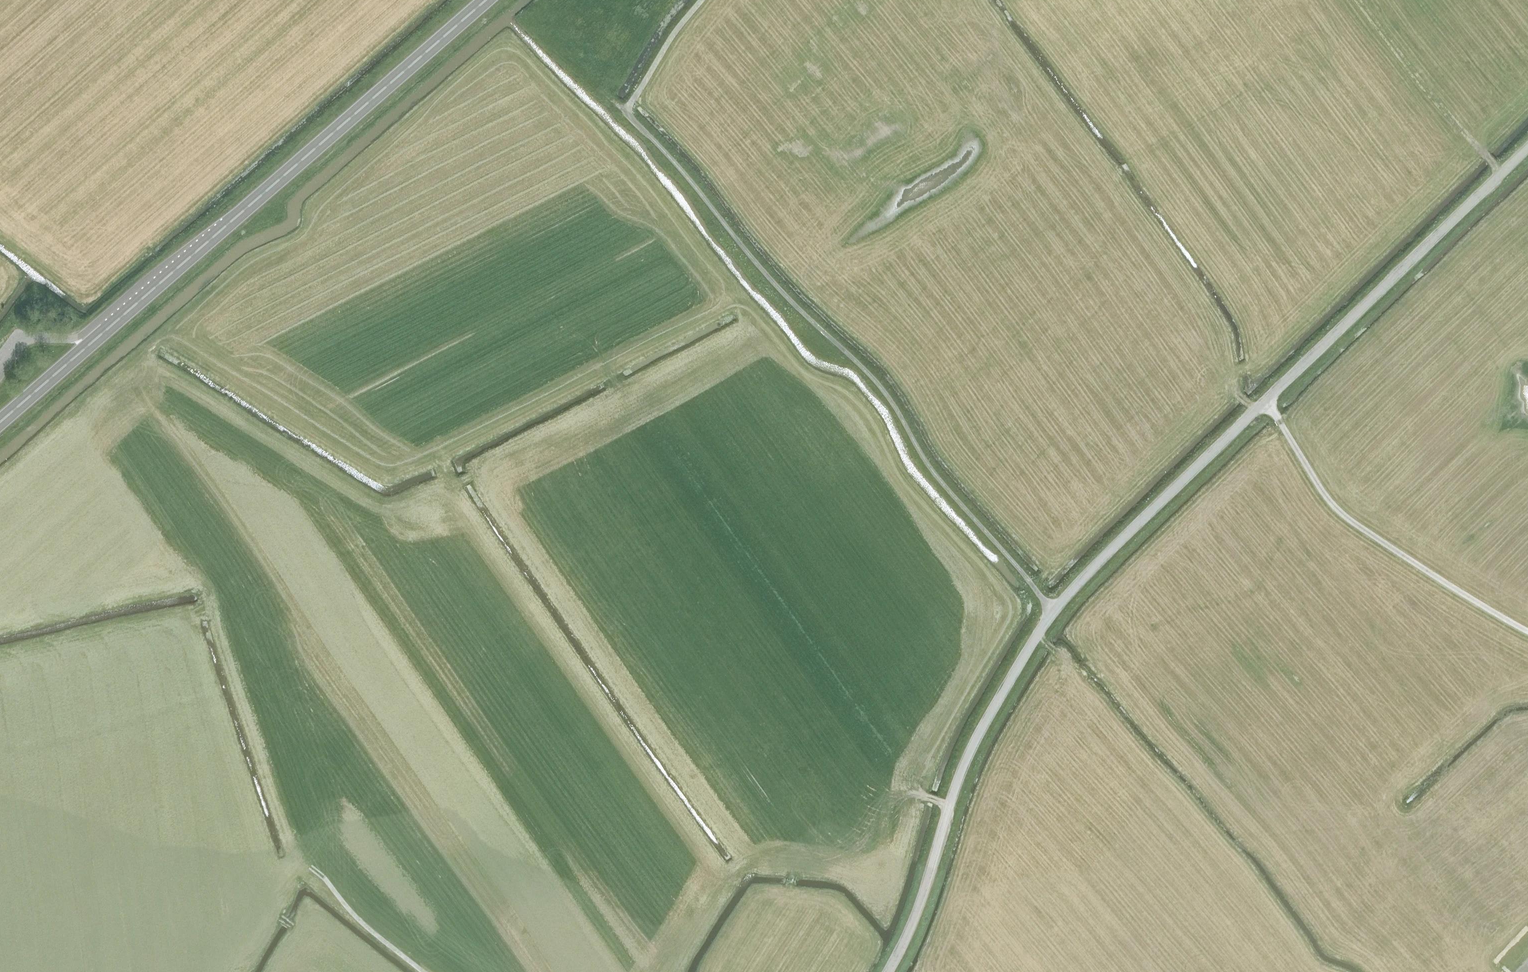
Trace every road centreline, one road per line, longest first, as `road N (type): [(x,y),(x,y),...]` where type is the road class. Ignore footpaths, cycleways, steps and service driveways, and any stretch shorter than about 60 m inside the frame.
road 1 (tertiary): [(1056,612),(1527,147)]
road 2 (unclassified): [(1056,612),(943,484),(877,383),(783,292),(628,113)]
road 3 (trunk): [(105,330),(486,0)]
road 4 (tertiary): [(889,971),(917,914),(969,755),(1056,612)]
road 5 (trunk): [(0,422),(105,330)]

